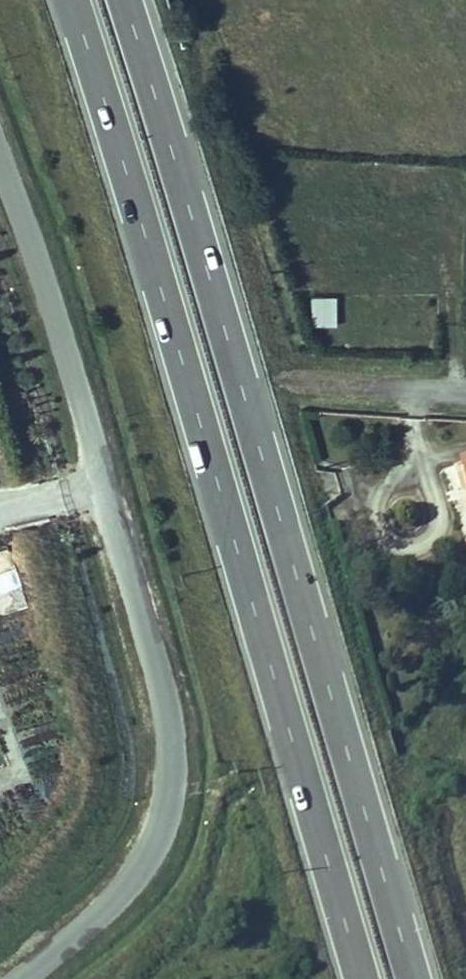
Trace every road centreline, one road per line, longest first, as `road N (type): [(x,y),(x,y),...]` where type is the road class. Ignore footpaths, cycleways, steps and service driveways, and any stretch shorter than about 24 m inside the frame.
road 1 (trunk): [(413,978),(120,0)]
road 2 (trunk): [(70,0),(361,978)]
road 3 (residential): [(23,978),(125,890),(146,857),(167,783),(169,738),(97,469),(0,169)]

